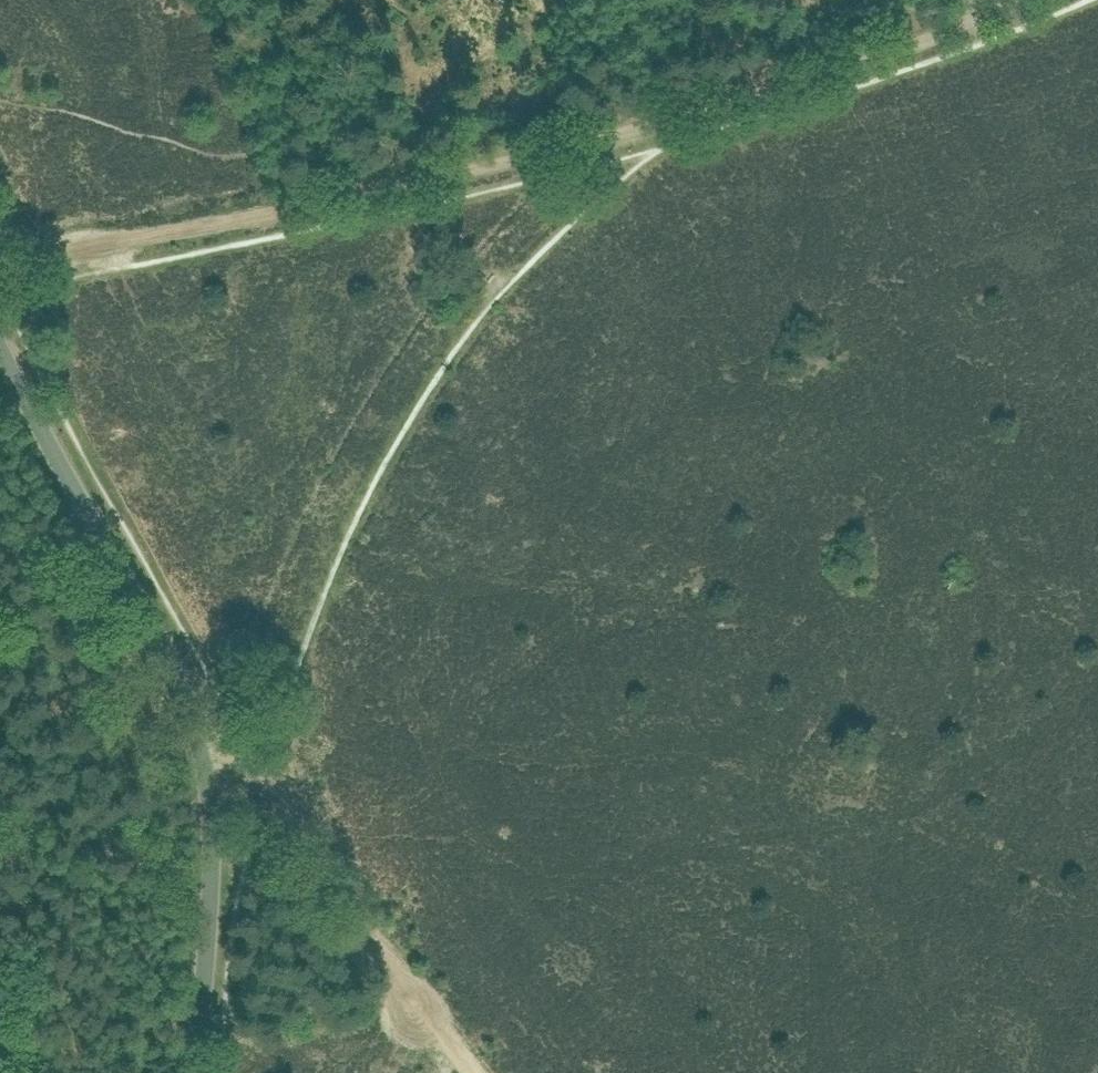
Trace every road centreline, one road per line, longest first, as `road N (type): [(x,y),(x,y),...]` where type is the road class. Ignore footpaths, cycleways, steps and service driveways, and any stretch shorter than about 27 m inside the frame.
road 1 (unclassified): [(195,1072),(211,847),(200,748),(167,661),(0,350)]
road 2 (track): [(0,267),(566,143)]
road 3 (track): [(566,143),(674,119),(1031,0)]
road 4 (track): [(482,1072),(278,828),(254,813)]

